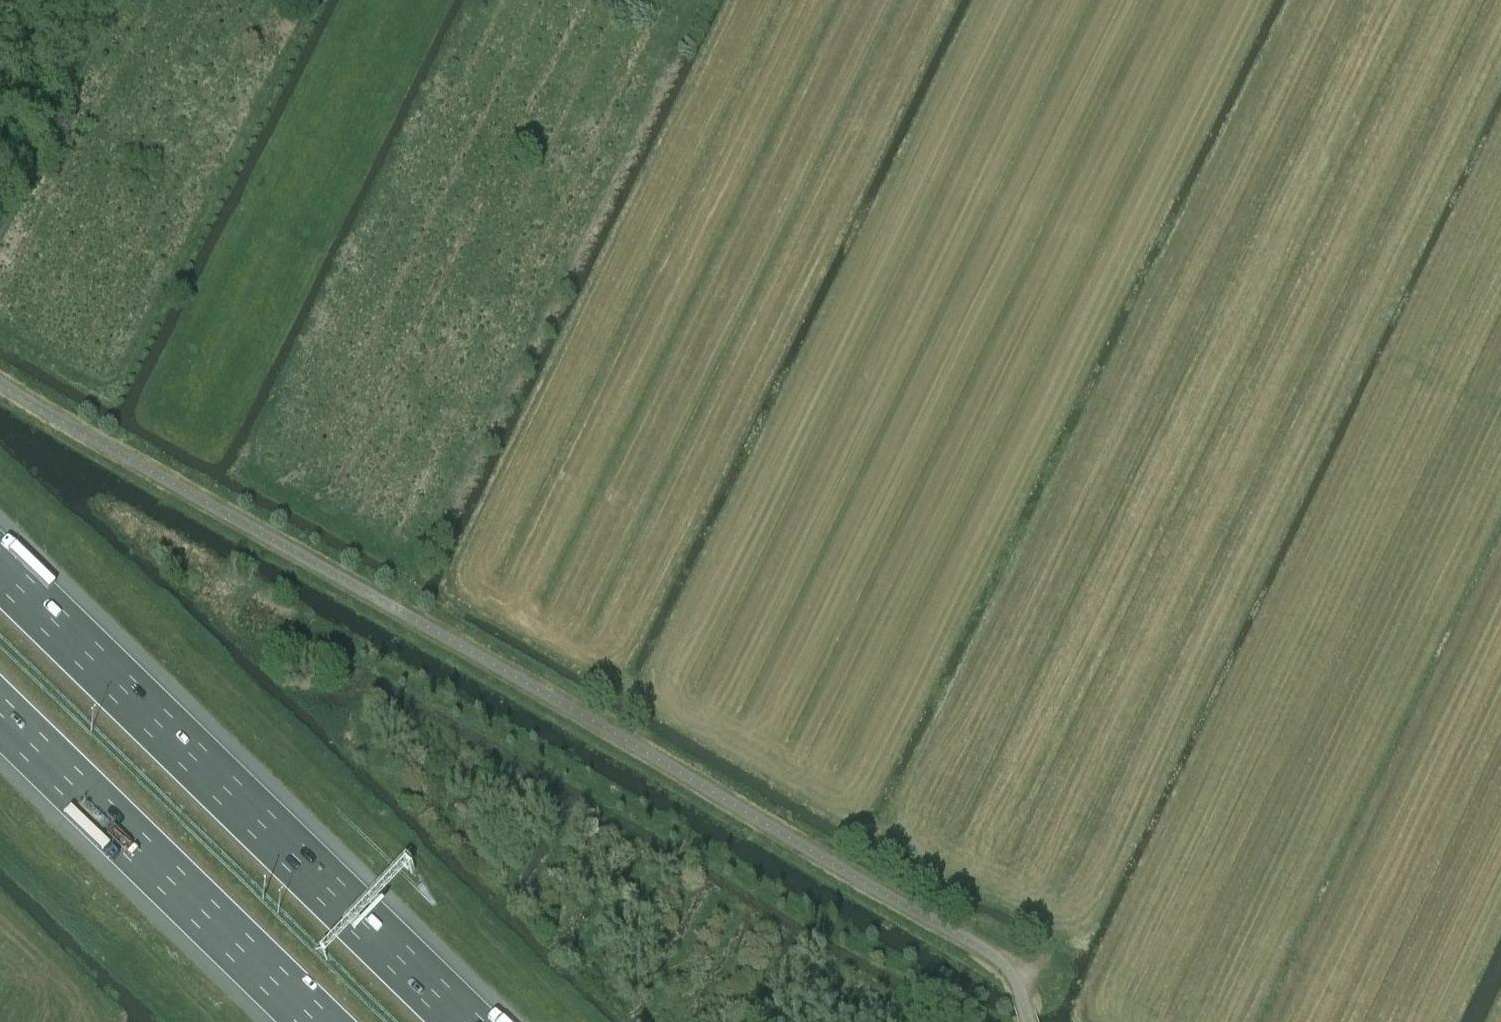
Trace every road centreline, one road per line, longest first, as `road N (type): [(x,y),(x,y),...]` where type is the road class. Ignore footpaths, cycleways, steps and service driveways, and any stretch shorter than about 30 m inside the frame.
road 1 (motorway): [(464,1021),(0,568)]
road 2 (motorway): [(0,712),(317,1021)]

